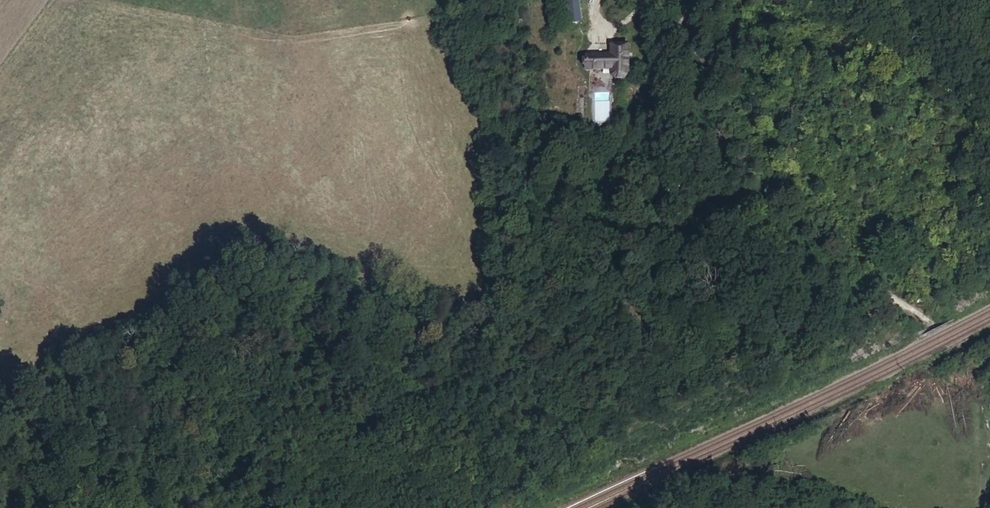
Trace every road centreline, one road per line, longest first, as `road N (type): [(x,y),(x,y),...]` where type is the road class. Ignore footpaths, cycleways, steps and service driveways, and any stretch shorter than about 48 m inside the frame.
road 1 (track): [(989,366),(929,330),(799,214),(692,60),(672,0)]

